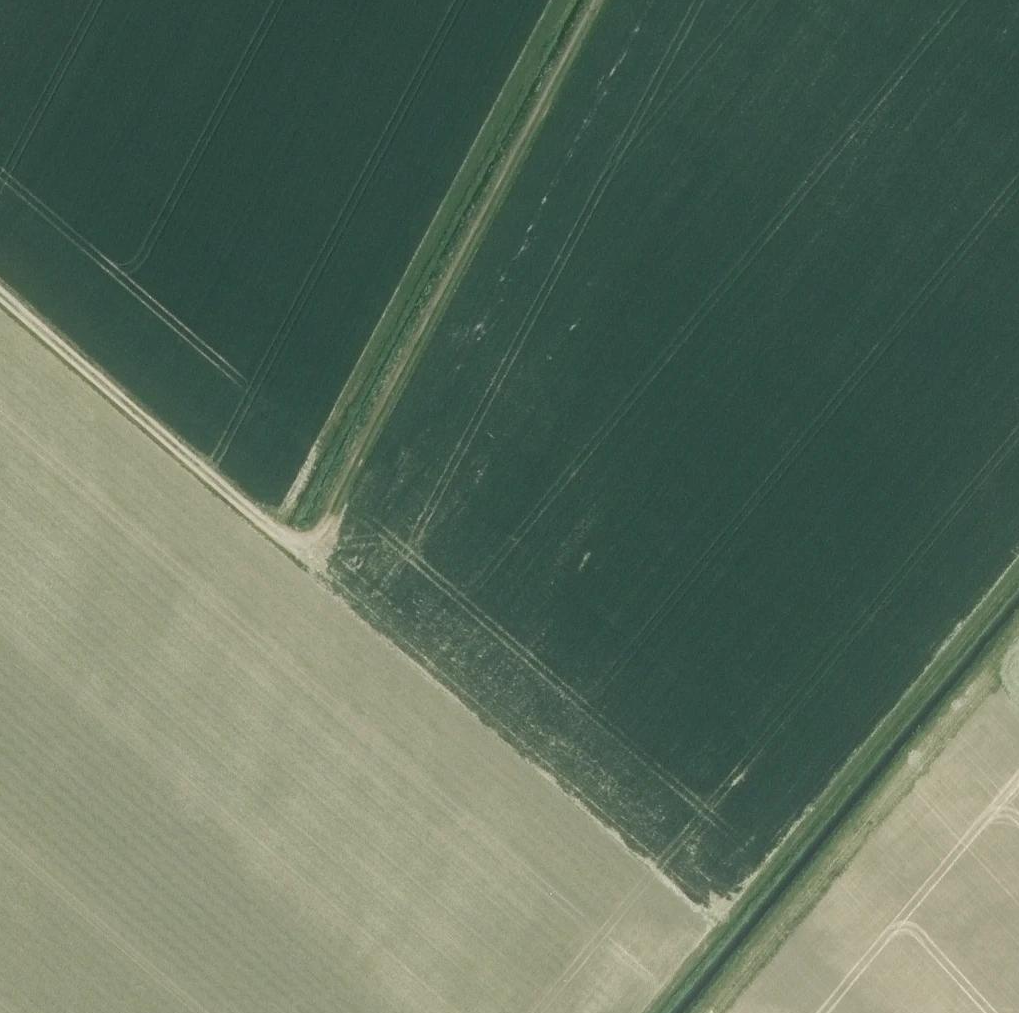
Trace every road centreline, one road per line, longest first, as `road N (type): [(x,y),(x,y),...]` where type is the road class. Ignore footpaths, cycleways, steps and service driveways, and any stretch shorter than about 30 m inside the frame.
road 1 (track): [(0,293),(289,543),(308,542),(597,0)]

